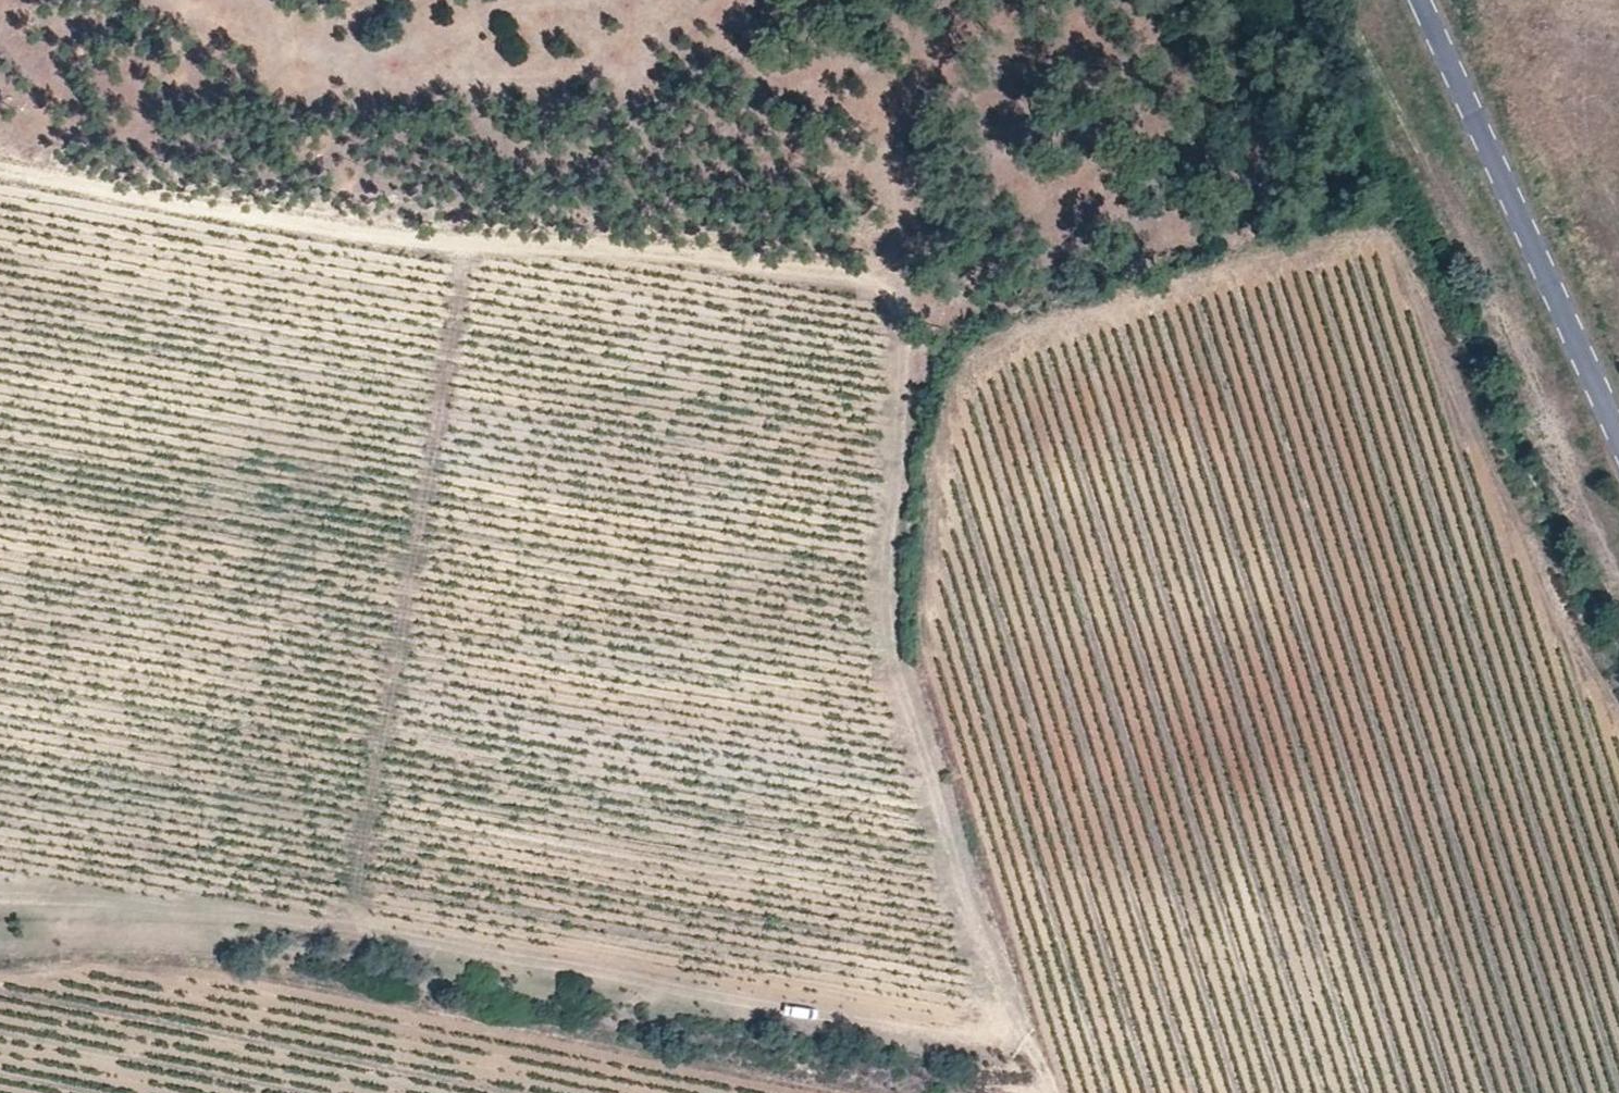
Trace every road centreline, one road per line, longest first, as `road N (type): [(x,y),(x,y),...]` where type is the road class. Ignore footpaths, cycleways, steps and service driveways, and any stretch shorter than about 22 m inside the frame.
road 1 (track): [(979,1092),(392,978),(169,952),(0,949)]
road 2 (tertiary): [(1420,0),(1618,430)]

